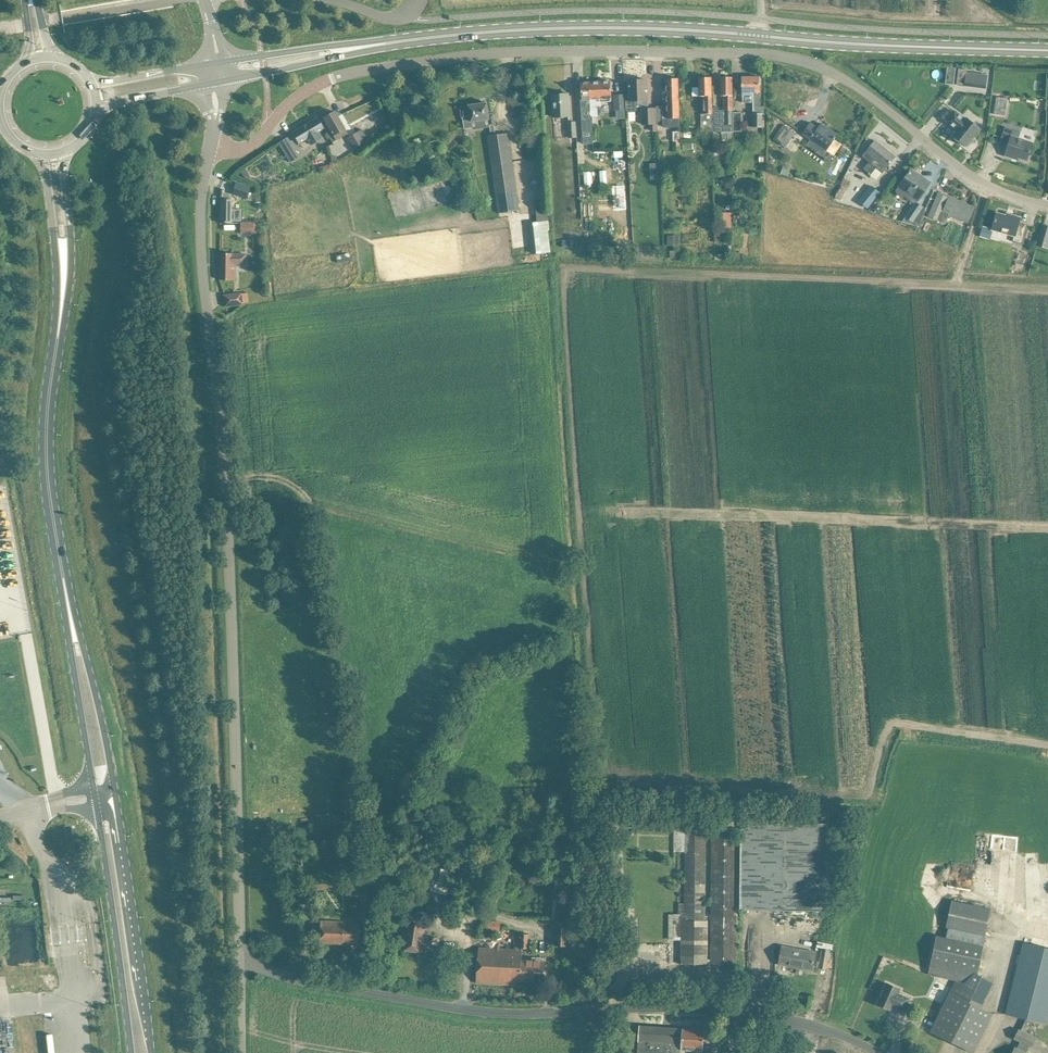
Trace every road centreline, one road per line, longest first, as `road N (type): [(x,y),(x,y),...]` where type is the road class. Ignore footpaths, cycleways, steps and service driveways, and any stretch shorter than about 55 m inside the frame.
road 1 (unclassified): [(1047,206),(985,185),(837,74),(763,54),(547,51),(393,66),(316,86),(268,127)]
road 2 (unclassified): [(241,961),(231,593),(201,253),(211,146)]
road 3 (unclassified): [(876,1052),(796,1015),(763,1010),(501,1014),(297,980),(241,961)]
road 4 (track): [(1047,528),(579,508)]
road 5 (secondary): [(371,45),(584,28),(758,35)]
road 6 (secondary): [(758,35),(1047,51)]
road 7 (primary): [(151,1052),(114,791)]
road 8 (primary): [(94,796),(130,1052)]
road 9 (primary): [(60,313),(47,459),(61,570)]
road 10 (primary): [(61,570),(94,796)]
road 11 (primary): [(114,791),(61,570)]
road 12 (primary): [(60,313),(69,287),(63,153)]
road 13 (primary): [(43,155),(60,313)]
road 14 (secondary): [(225,81),(371,45)]
road 15 (secondary): [(371,45),(223,62)]

